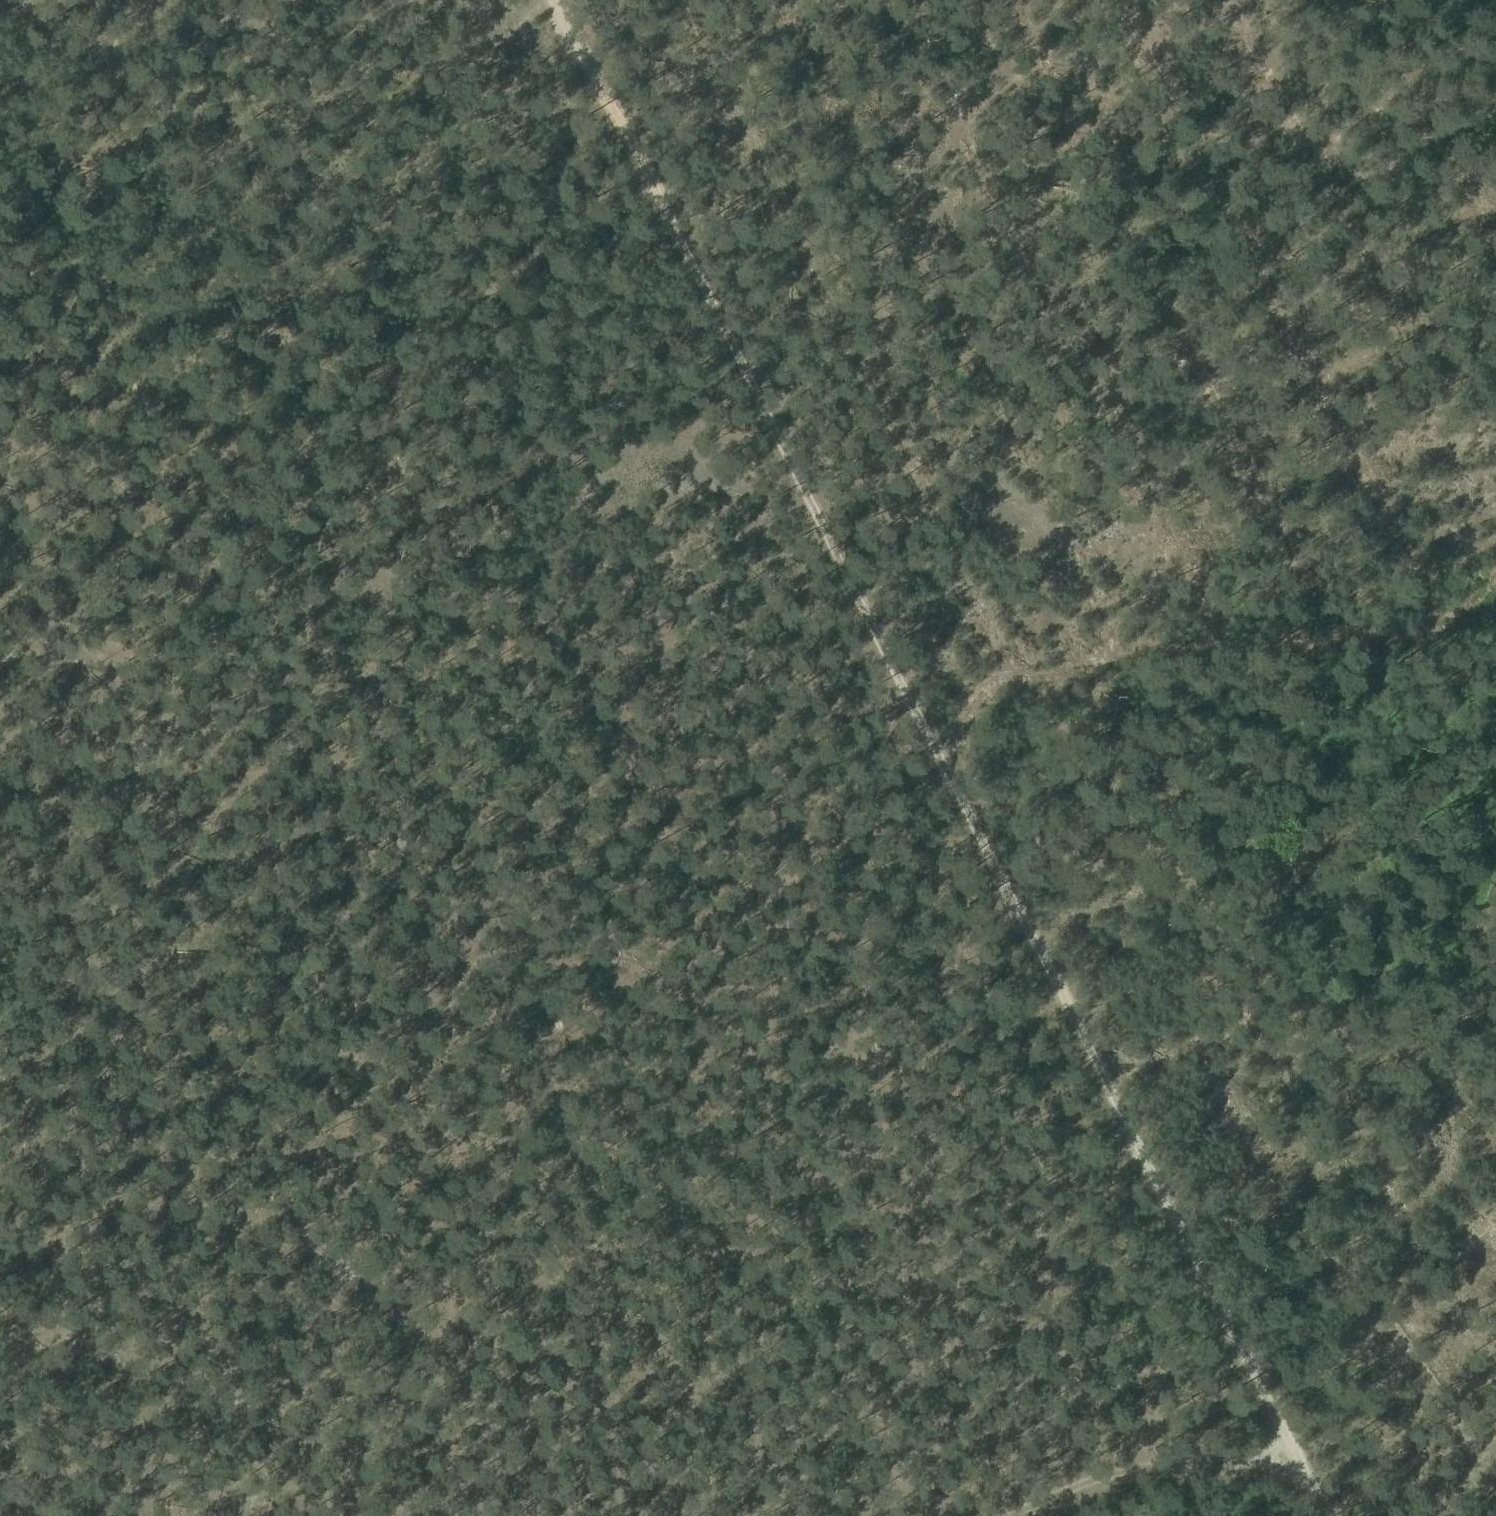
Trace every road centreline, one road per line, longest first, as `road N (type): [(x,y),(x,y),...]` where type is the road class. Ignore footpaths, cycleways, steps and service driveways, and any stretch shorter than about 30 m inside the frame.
road 1 (track): [(1011,1515),(1145,1465),(1251,1463)]

